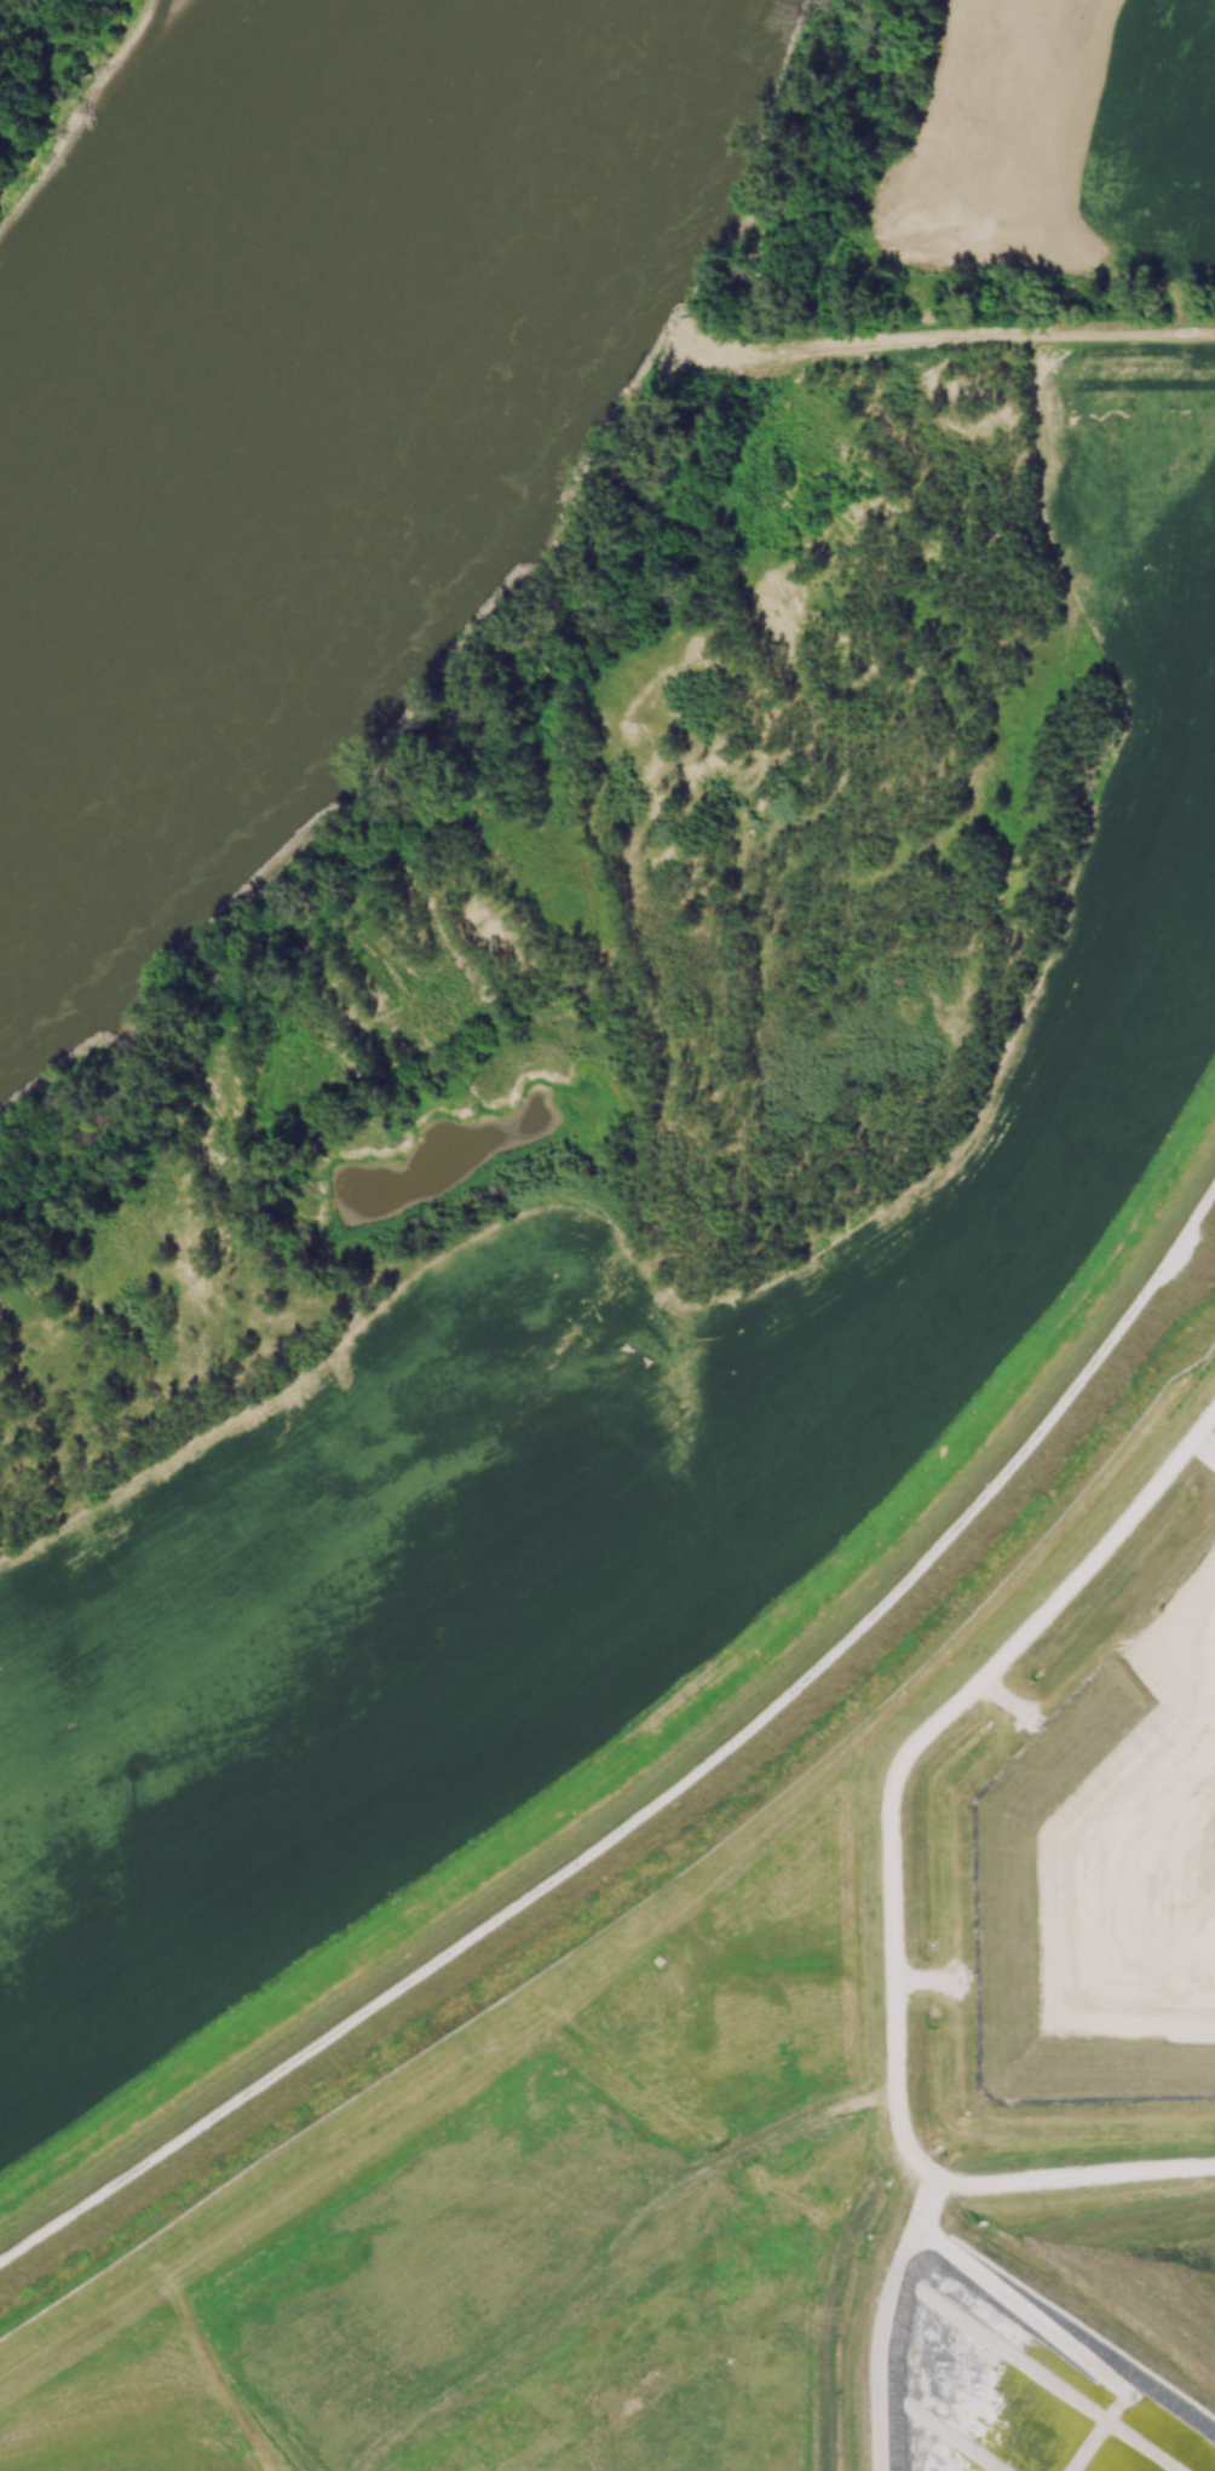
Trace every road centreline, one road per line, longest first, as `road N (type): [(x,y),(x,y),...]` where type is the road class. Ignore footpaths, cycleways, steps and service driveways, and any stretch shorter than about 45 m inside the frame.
road 1 (track): [(0,2238),(493,1912),(690,1763),(863,1617),(1104,1338),(1214,1162)]

